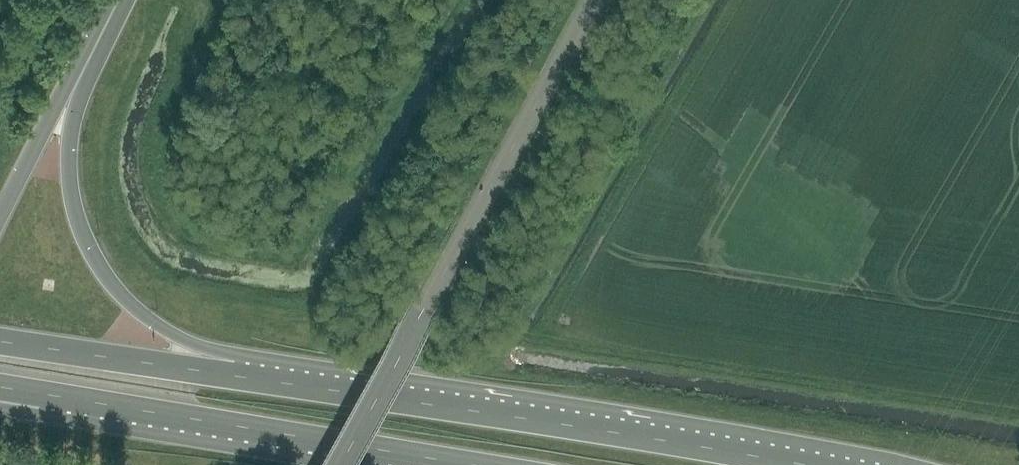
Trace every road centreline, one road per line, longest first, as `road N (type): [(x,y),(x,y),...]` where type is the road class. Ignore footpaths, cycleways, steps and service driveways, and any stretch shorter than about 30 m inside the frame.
road 1 (tertiary): [(330,464),(595,0)]
road 2 (trunk): [(803,464),(279,384)]
road 3 (trunk): [(279,384),(134,314),(96,275),(73,226),(66,148),(113,0)]
road 4 (trunk): [(95,401),(470,464)]
road 5 (trunk): [(279,384),(0,341)]
road 6 (trunk): [(113,0),(0,213)]

